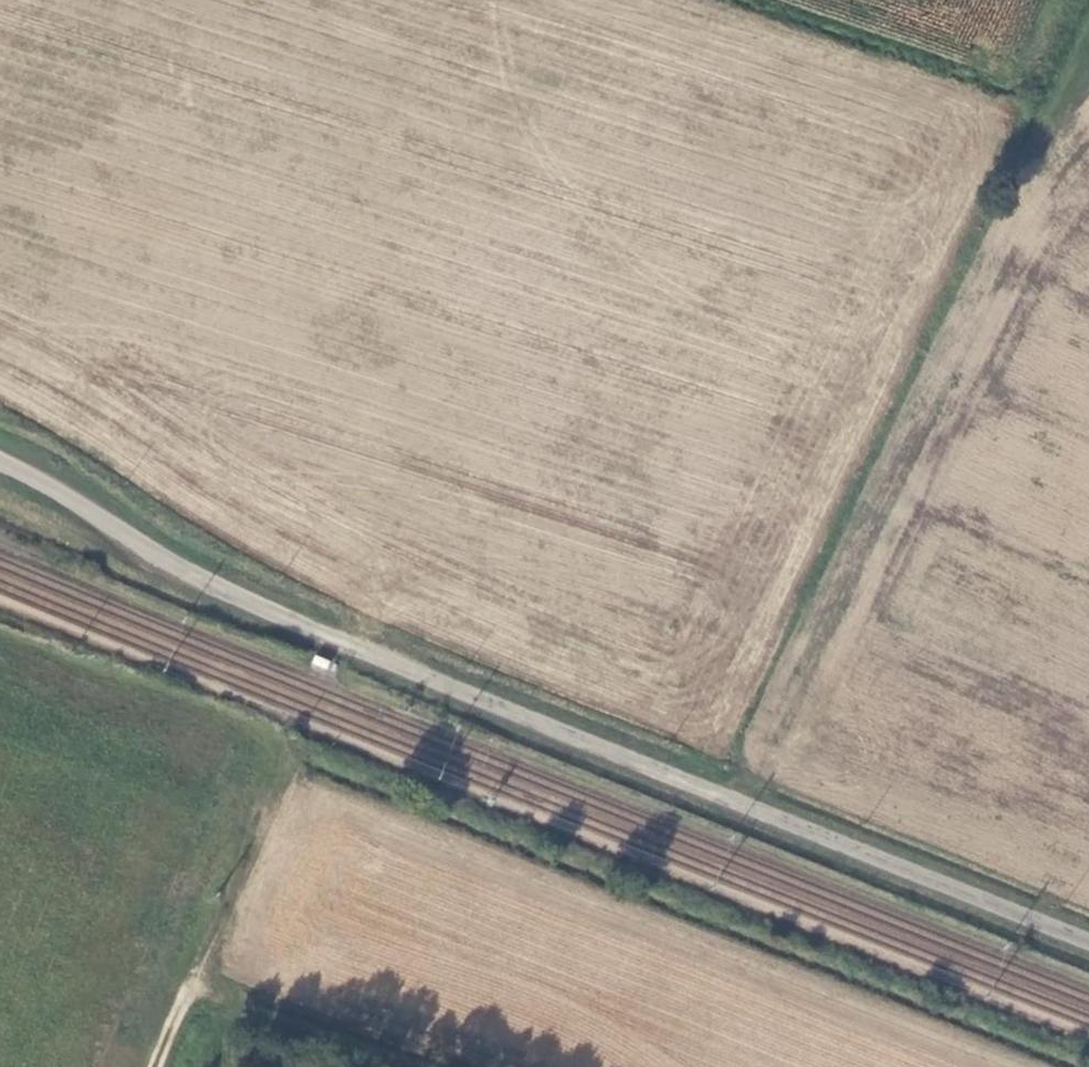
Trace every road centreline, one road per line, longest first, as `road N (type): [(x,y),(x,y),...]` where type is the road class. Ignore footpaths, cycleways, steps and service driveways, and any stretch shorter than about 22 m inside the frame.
road 1 (unclassified): [(0,462),(93,512),(163,563),(251,606),(1088,941)]
road 2 (track): [(275,762),(150,1066)]

